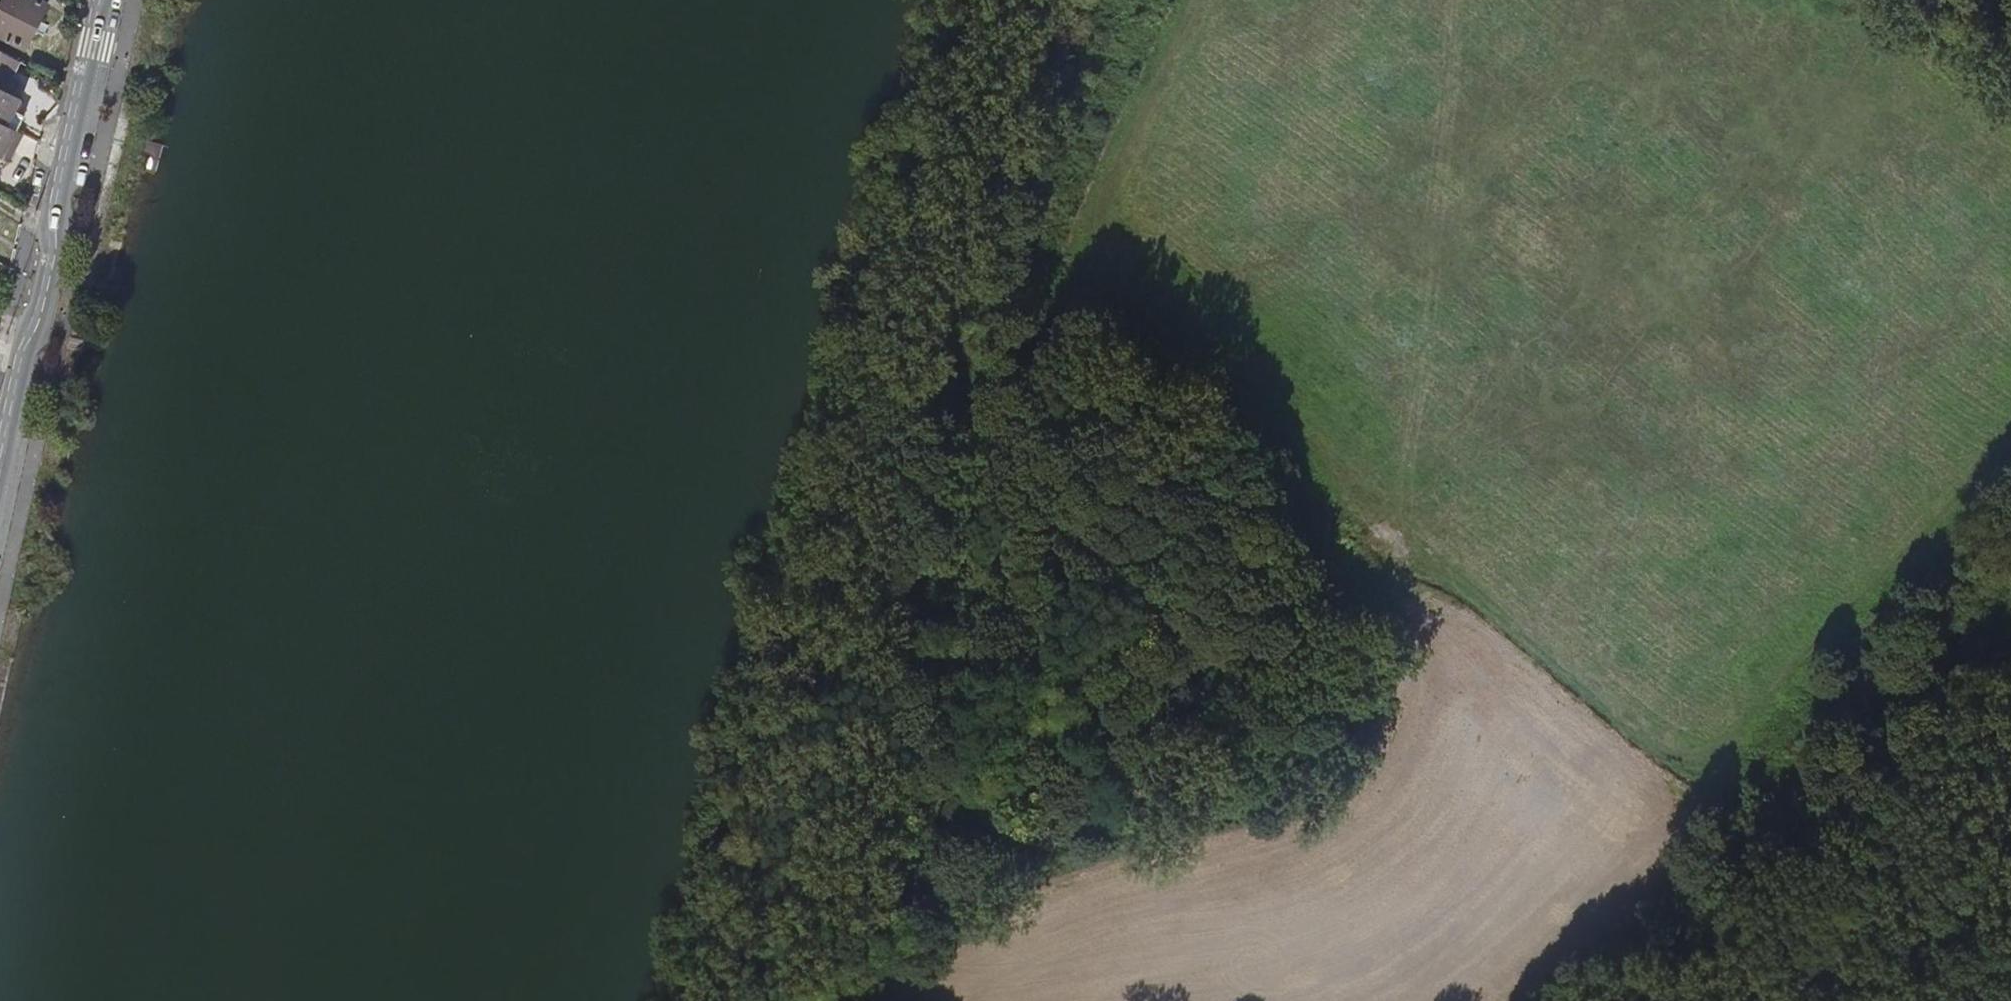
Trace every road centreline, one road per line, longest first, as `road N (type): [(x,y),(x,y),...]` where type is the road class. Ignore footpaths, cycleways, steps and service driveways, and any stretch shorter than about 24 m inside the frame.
road 1 (secondary): [(0,460),(26,348),(42,318),(57,245),(57,201),(101,0)]

